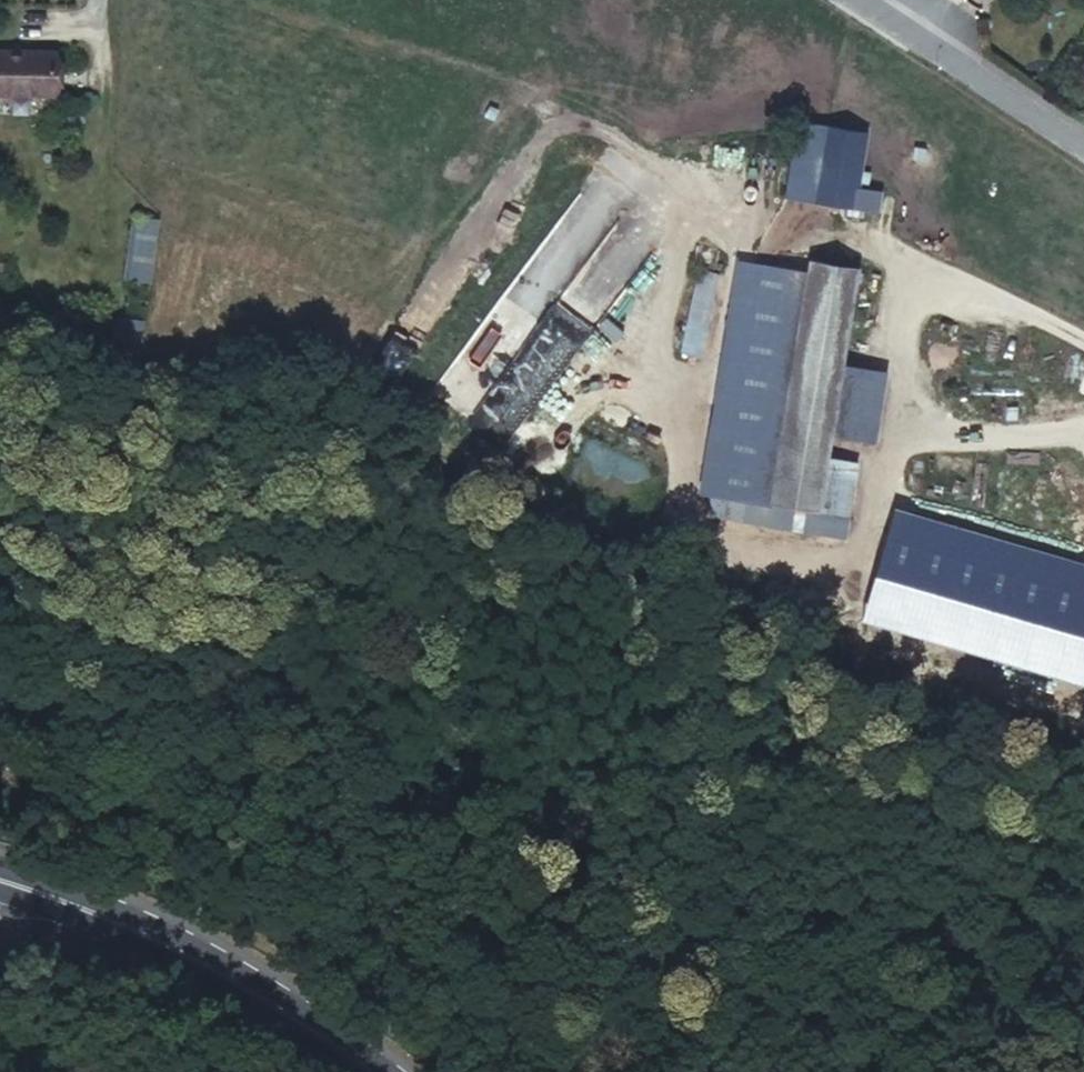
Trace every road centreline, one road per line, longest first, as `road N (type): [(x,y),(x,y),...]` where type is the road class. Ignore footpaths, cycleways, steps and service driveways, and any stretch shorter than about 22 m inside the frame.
road 1 (primary): [(390,1071),(270,993),(180,946),(0,878)]
road 2 (residential): [(1083,148),(856,0)]

